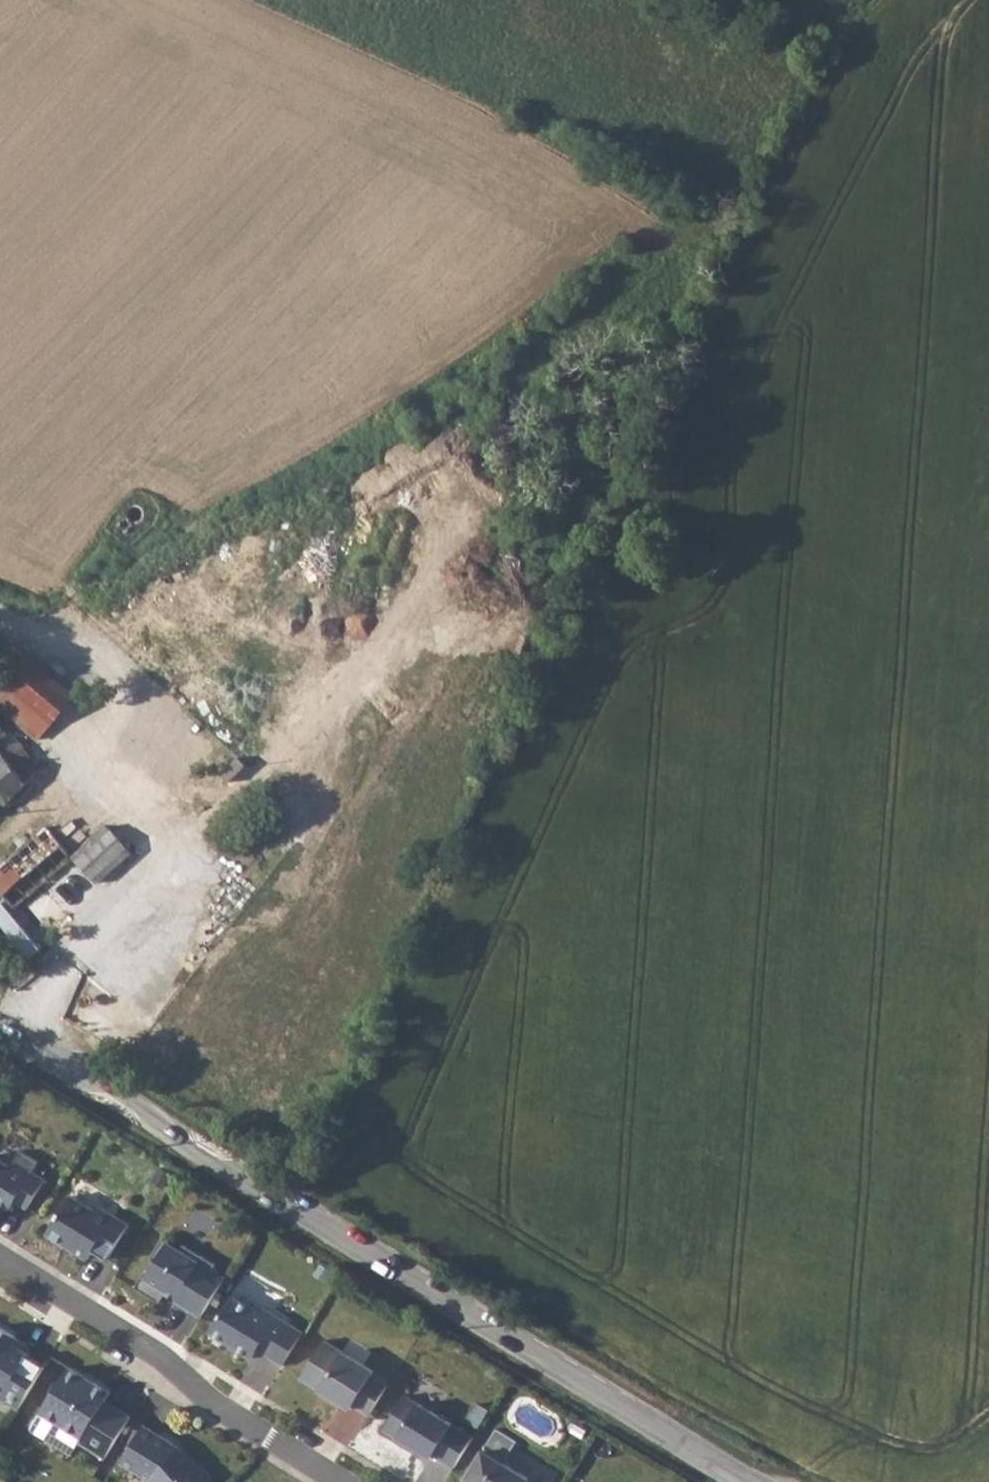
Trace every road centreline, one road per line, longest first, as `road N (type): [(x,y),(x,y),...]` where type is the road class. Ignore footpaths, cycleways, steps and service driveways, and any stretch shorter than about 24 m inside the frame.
road 1 (residential): [(0,1025),(743,1481)]
road 2 (residential): [(345,1481),(224,1414),(145,1351),(0,1260)]

